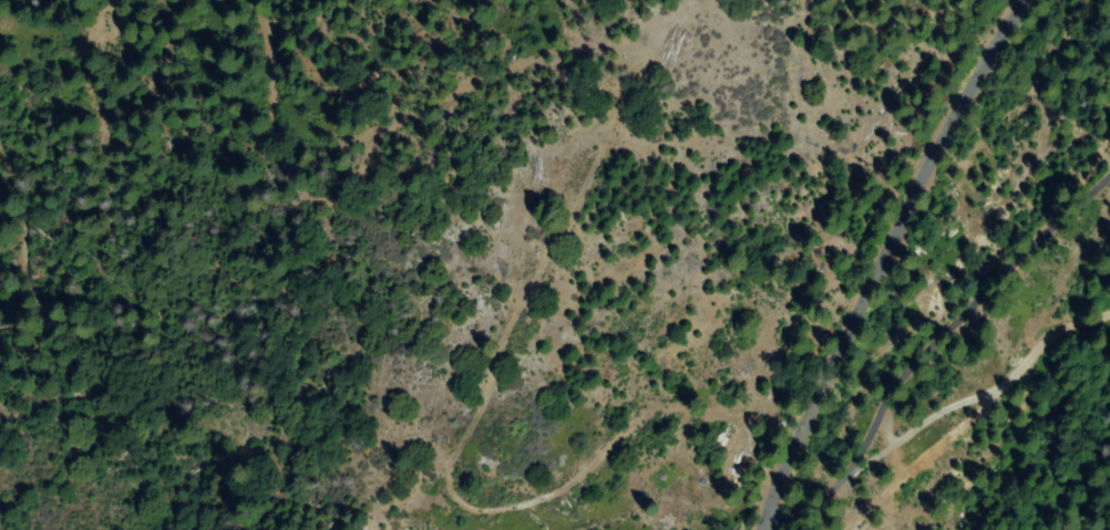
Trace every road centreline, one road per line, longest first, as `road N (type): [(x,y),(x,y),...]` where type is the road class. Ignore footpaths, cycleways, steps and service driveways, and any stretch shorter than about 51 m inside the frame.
road 1 (residential): [(769,529),(845,351),(957,131),(1036,0)]

